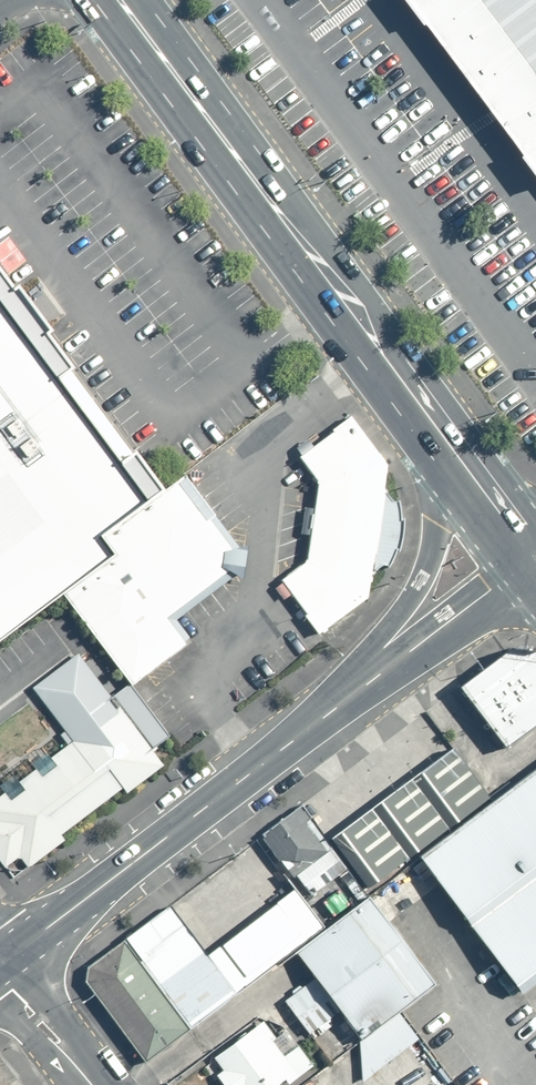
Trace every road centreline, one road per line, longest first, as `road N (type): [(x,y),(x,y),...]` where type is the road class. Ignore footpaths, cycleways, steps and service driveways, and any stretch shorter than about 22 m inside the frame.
road 1 (secondary): [(431,424),(316,299),(93,0)]
road 2 (secondary): [(147,0),(354,280),(431,424)]
road 3 (secondary): [(390,665),(7,961)]
road 4 (secondary): [(390,665),(458,456)]
road 5 (secondary): [(535,560),(390,665)]
road 6 (residential): [(0,981),(79,1084)]
road 7 (secondary): [(458,456),(535,560)]

